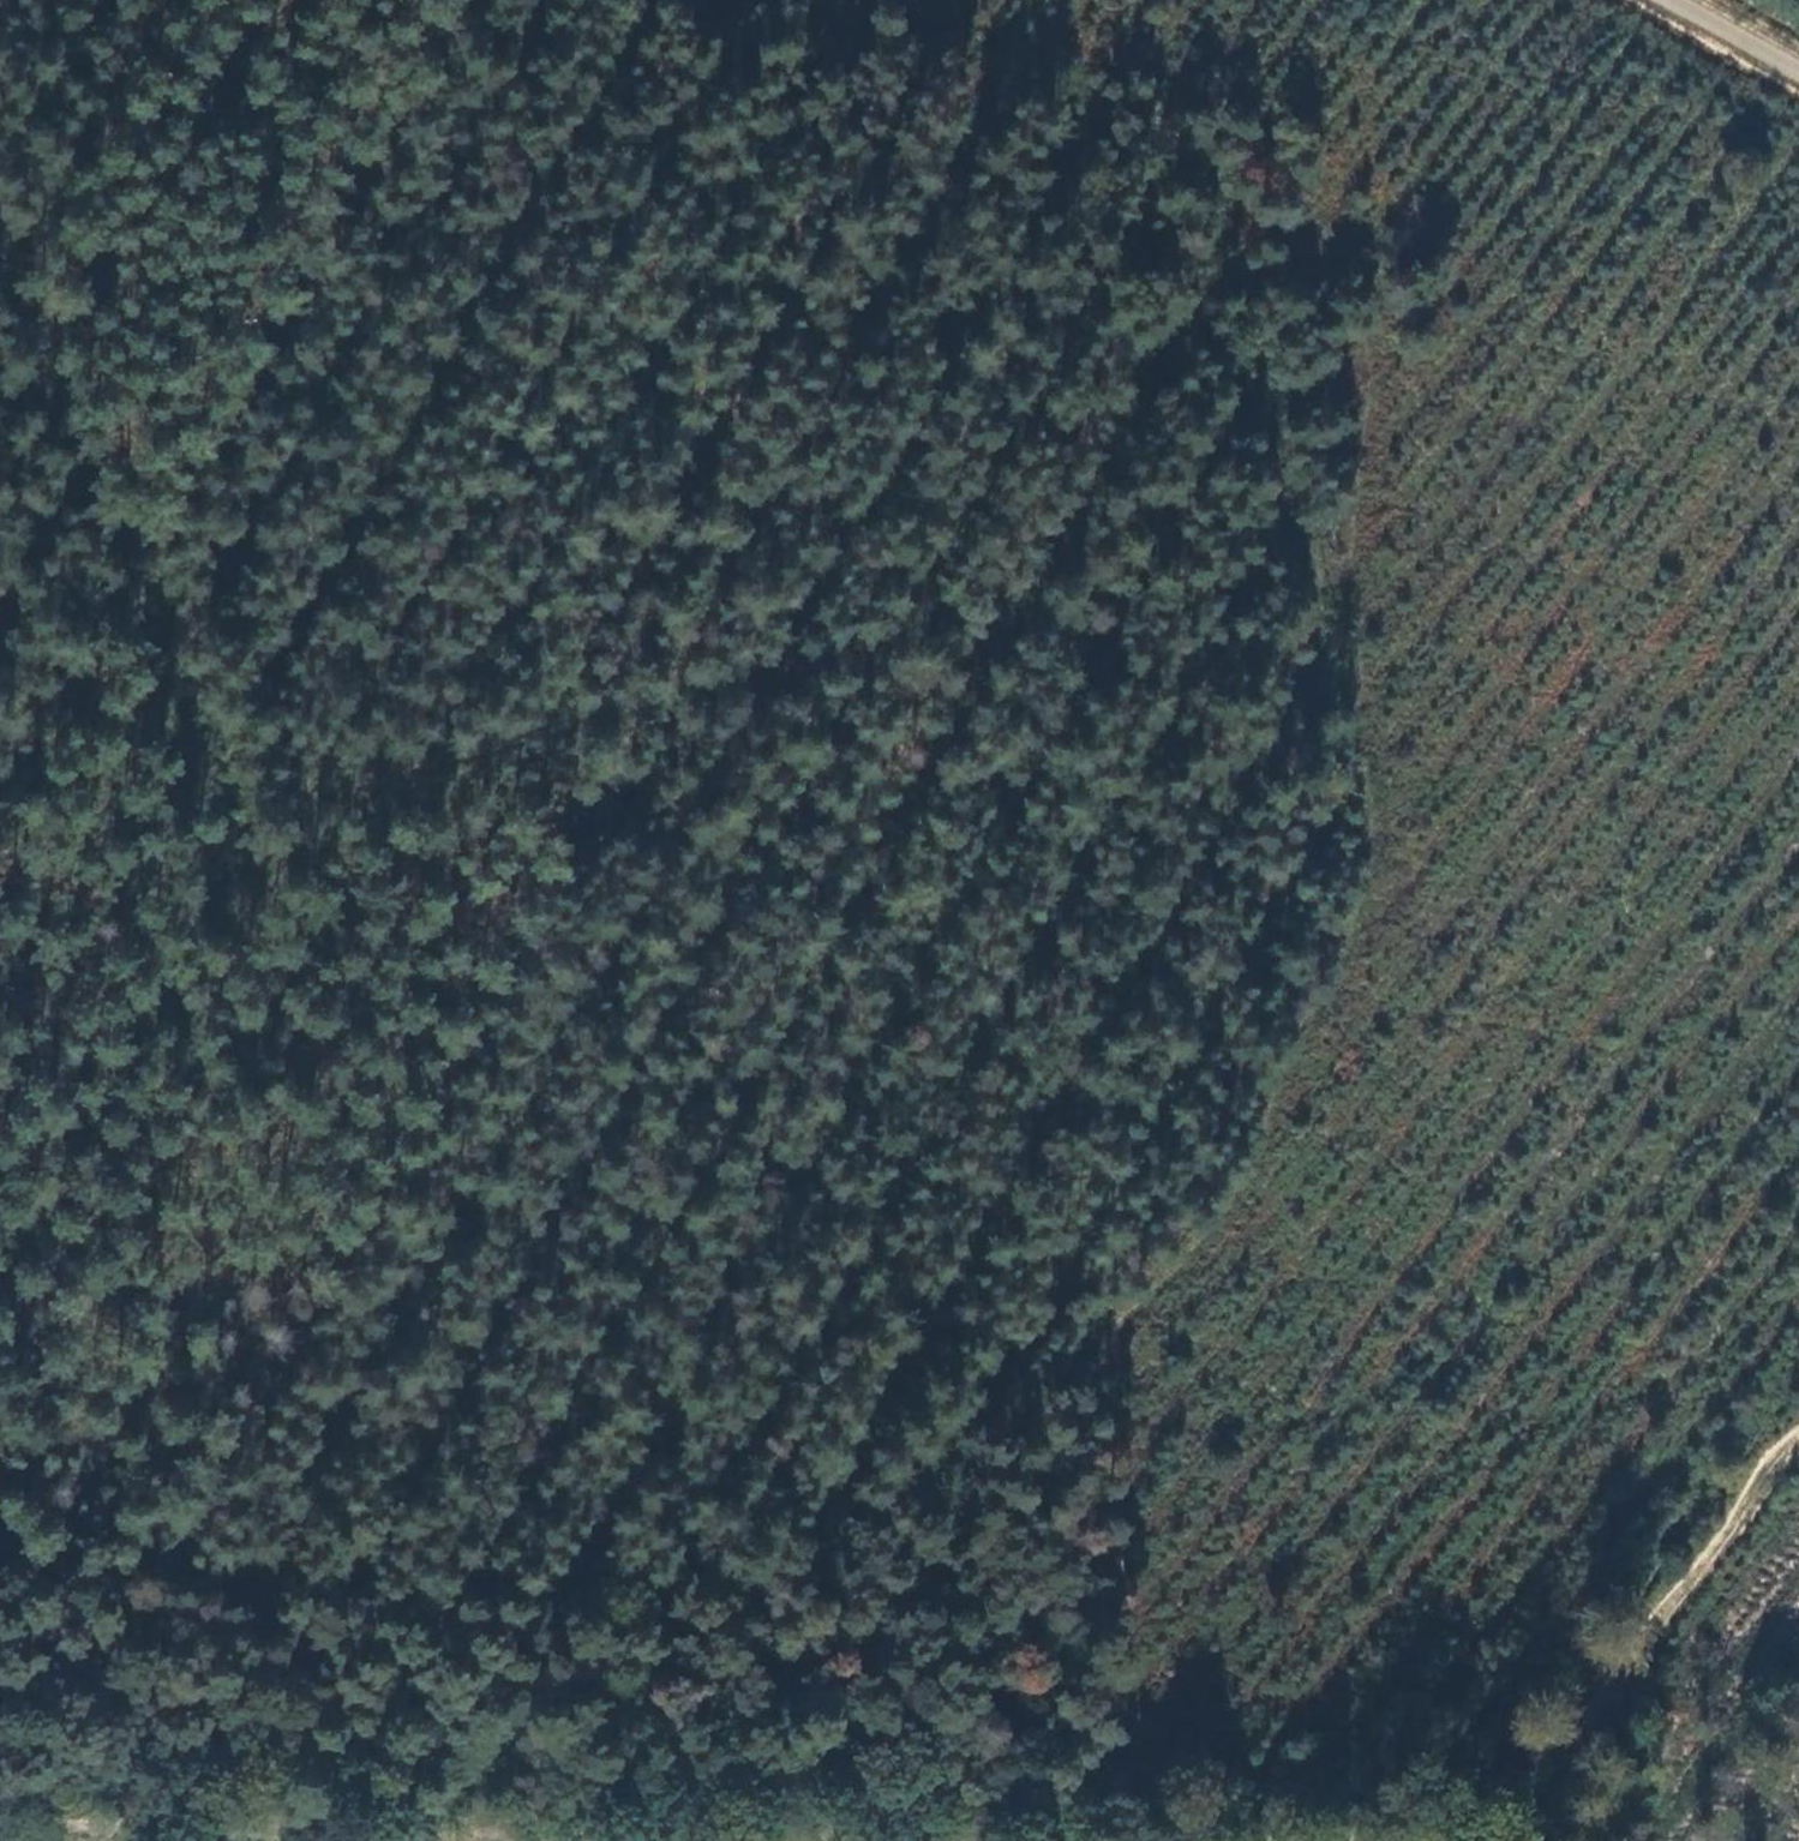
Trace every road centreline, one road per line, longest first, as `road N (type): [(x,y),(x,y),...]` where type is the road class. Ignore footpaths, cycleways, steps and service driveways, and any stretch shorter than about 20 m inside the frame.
road 1 (track): [(957,0),(967,26),(1004,49),(1231,97),(1232,189),(1254,343),(1373,813)]
road 2 (track): [(1798,1440),(1622,1685),(1546,1832)]
road 3 (track): [(1674,0),(1798,70)]

